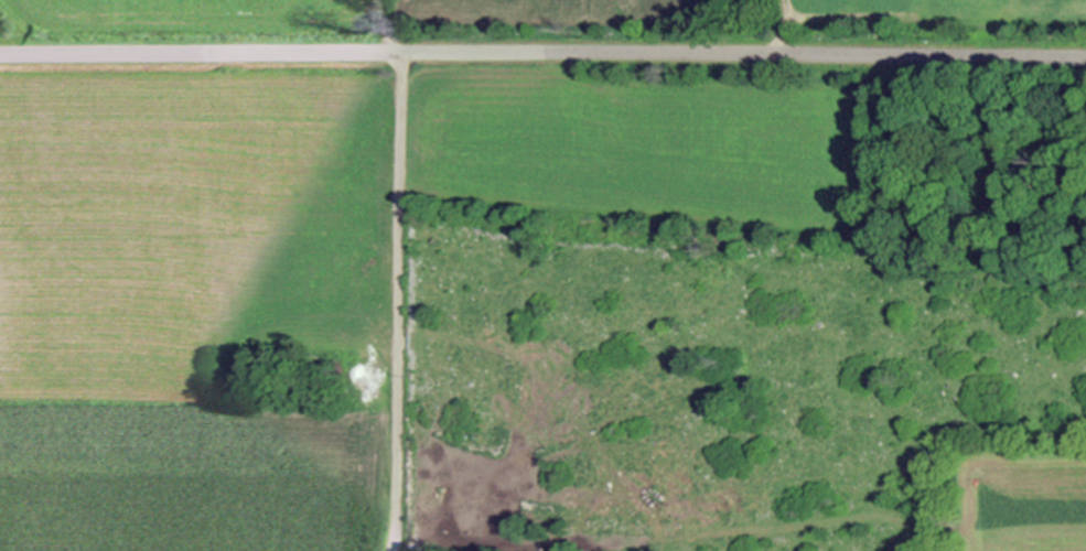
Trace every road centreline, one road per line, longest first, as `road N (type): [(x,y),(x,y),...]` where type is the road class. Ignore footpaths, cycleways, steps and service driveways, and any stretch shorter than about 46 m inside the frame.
road 1 (residential): [(0,54),(1085,57)]
road 2 (residential): [(402,54),(398,508),(387,550)]

